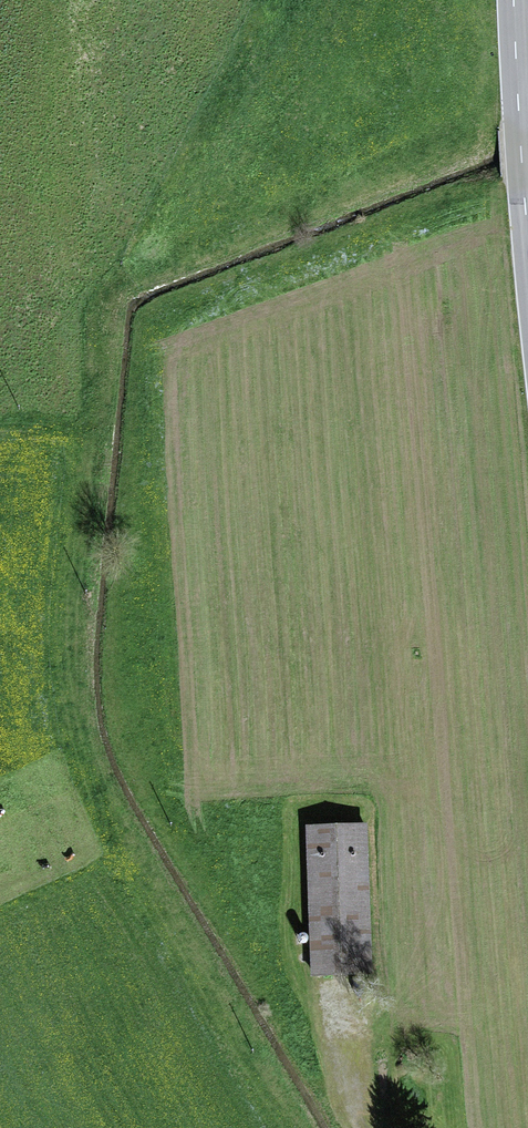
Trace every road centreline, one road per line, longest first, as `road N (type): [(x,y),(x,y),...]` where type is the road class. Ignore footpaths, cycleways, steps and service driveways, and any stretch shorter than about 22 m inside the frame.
road 1 (track): [(232,0),(87,293),(96,390),(88,426),(0,438)]
road 2 (tertiary): [(527,231),(517,0)]
road 3 (track): [(364,1127),(347,1088),(345,998)]

